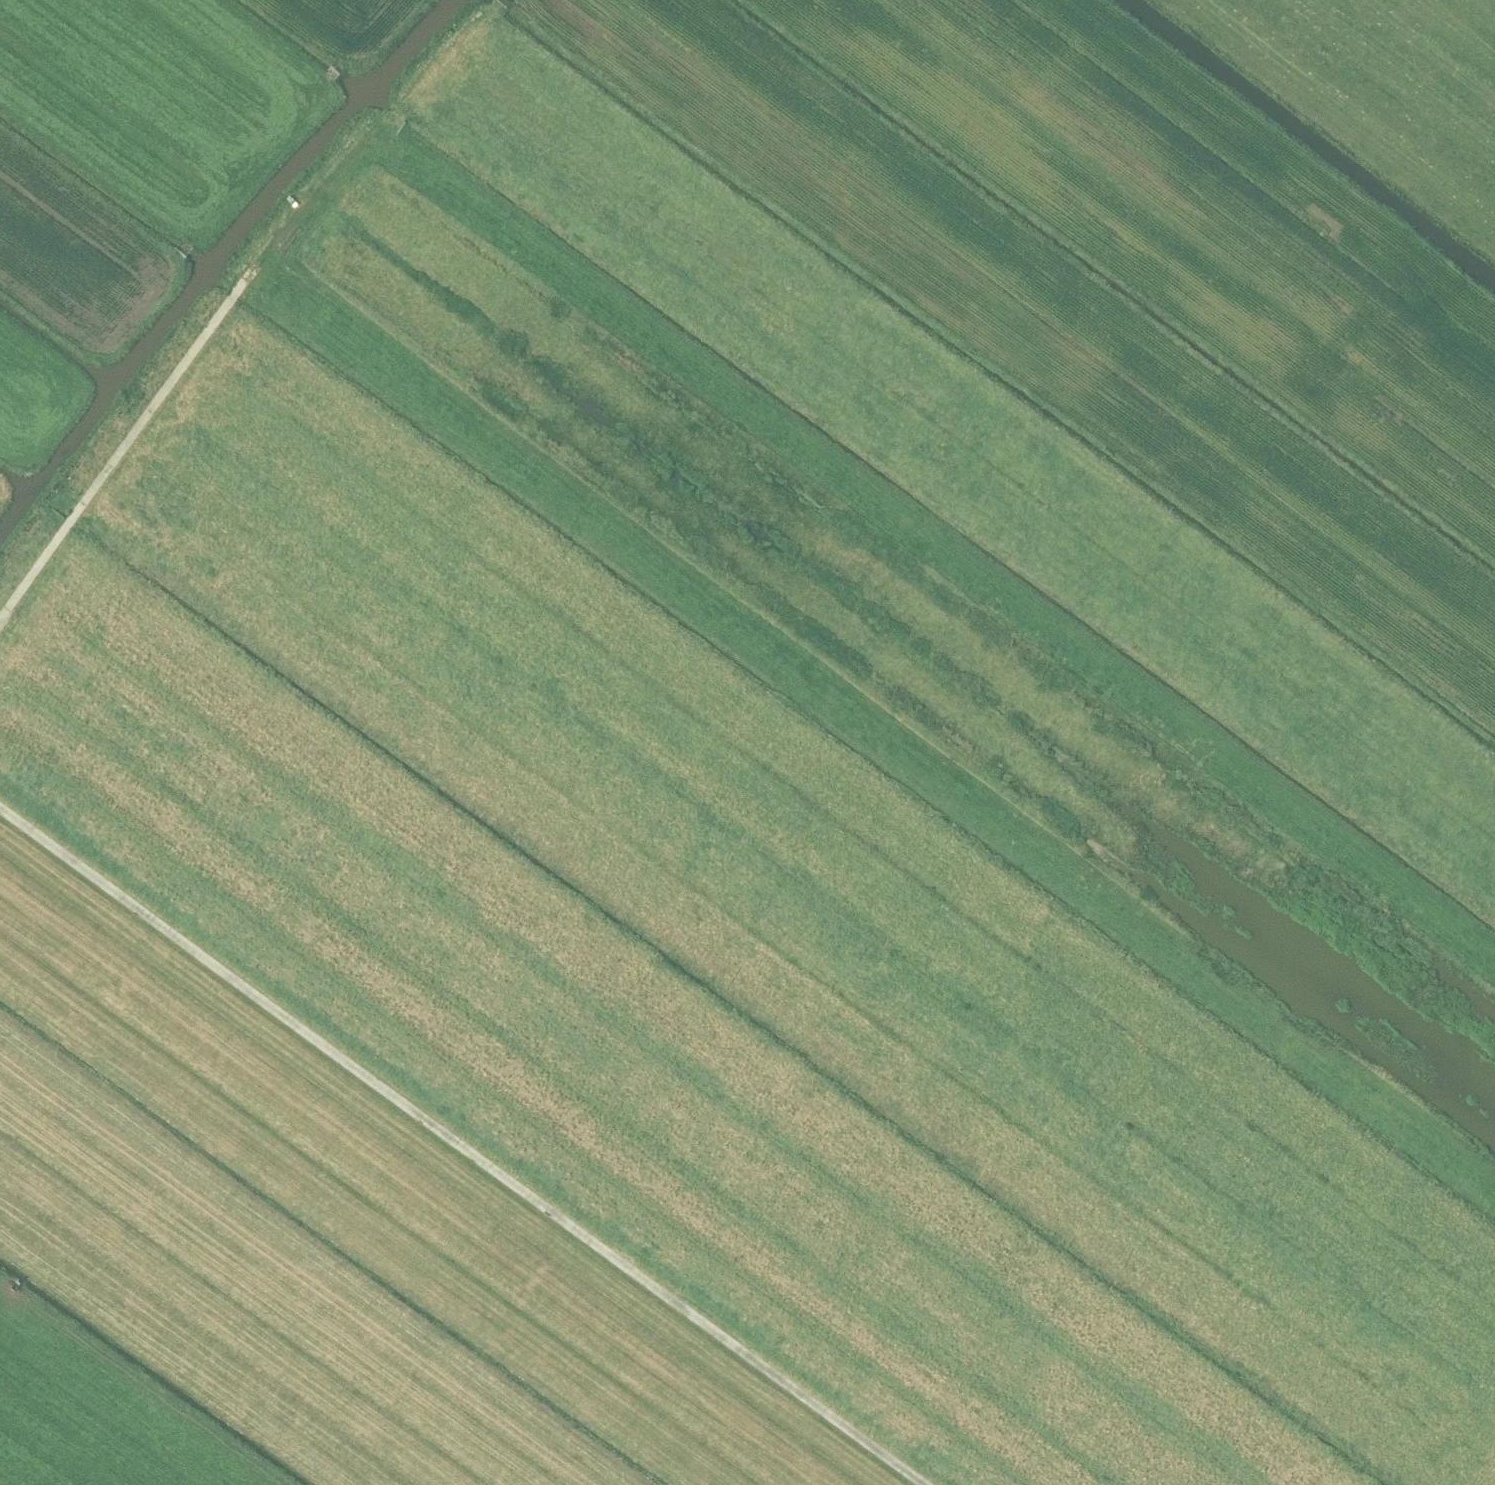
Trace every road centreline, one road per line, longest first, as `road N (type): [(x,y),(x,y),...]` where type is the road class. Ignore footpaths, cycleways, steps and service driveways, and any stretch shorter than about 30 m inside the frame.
road 1 (track): [(0,814),(922,1484)]
road 2 (track): [(246,278),(0,622)]

